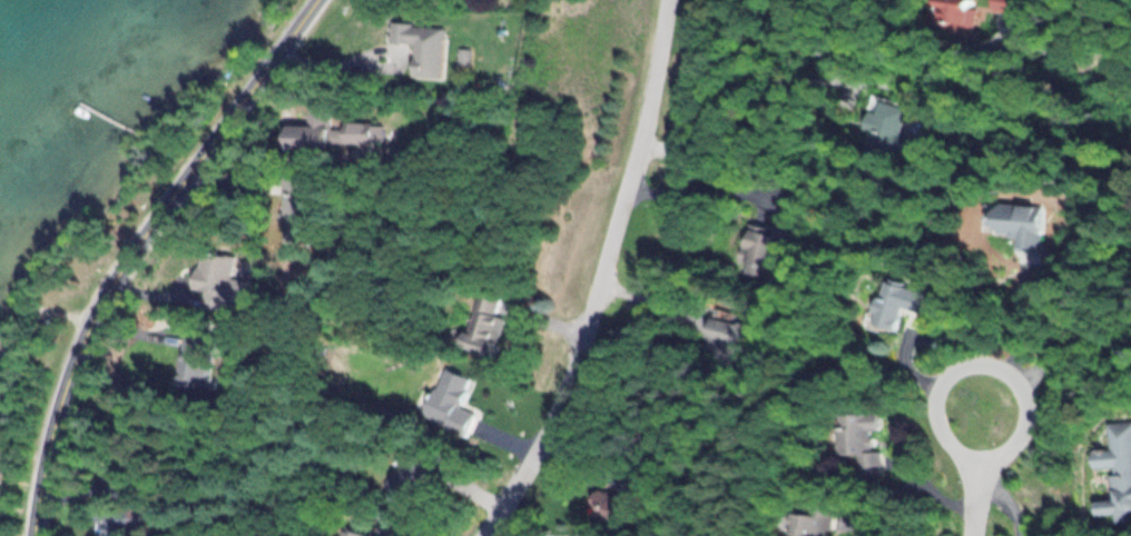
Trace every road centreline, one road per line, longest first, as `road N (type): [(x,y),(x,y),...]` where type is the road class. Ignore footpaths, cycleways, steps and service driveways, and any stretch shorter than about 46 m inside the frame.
road 1 (tertiary): [(35,535),(53,427),(92,328),(139,248),(317,0)]
road 2 (residential): [(666,0),(587,338),(563,407),(489,535)]
road 3 (residential): [(974,467),(1004,454),(1023,423),(1021,386),(993,368),(957,367),(935,389),(931,411),(936,435),(974,467)]

